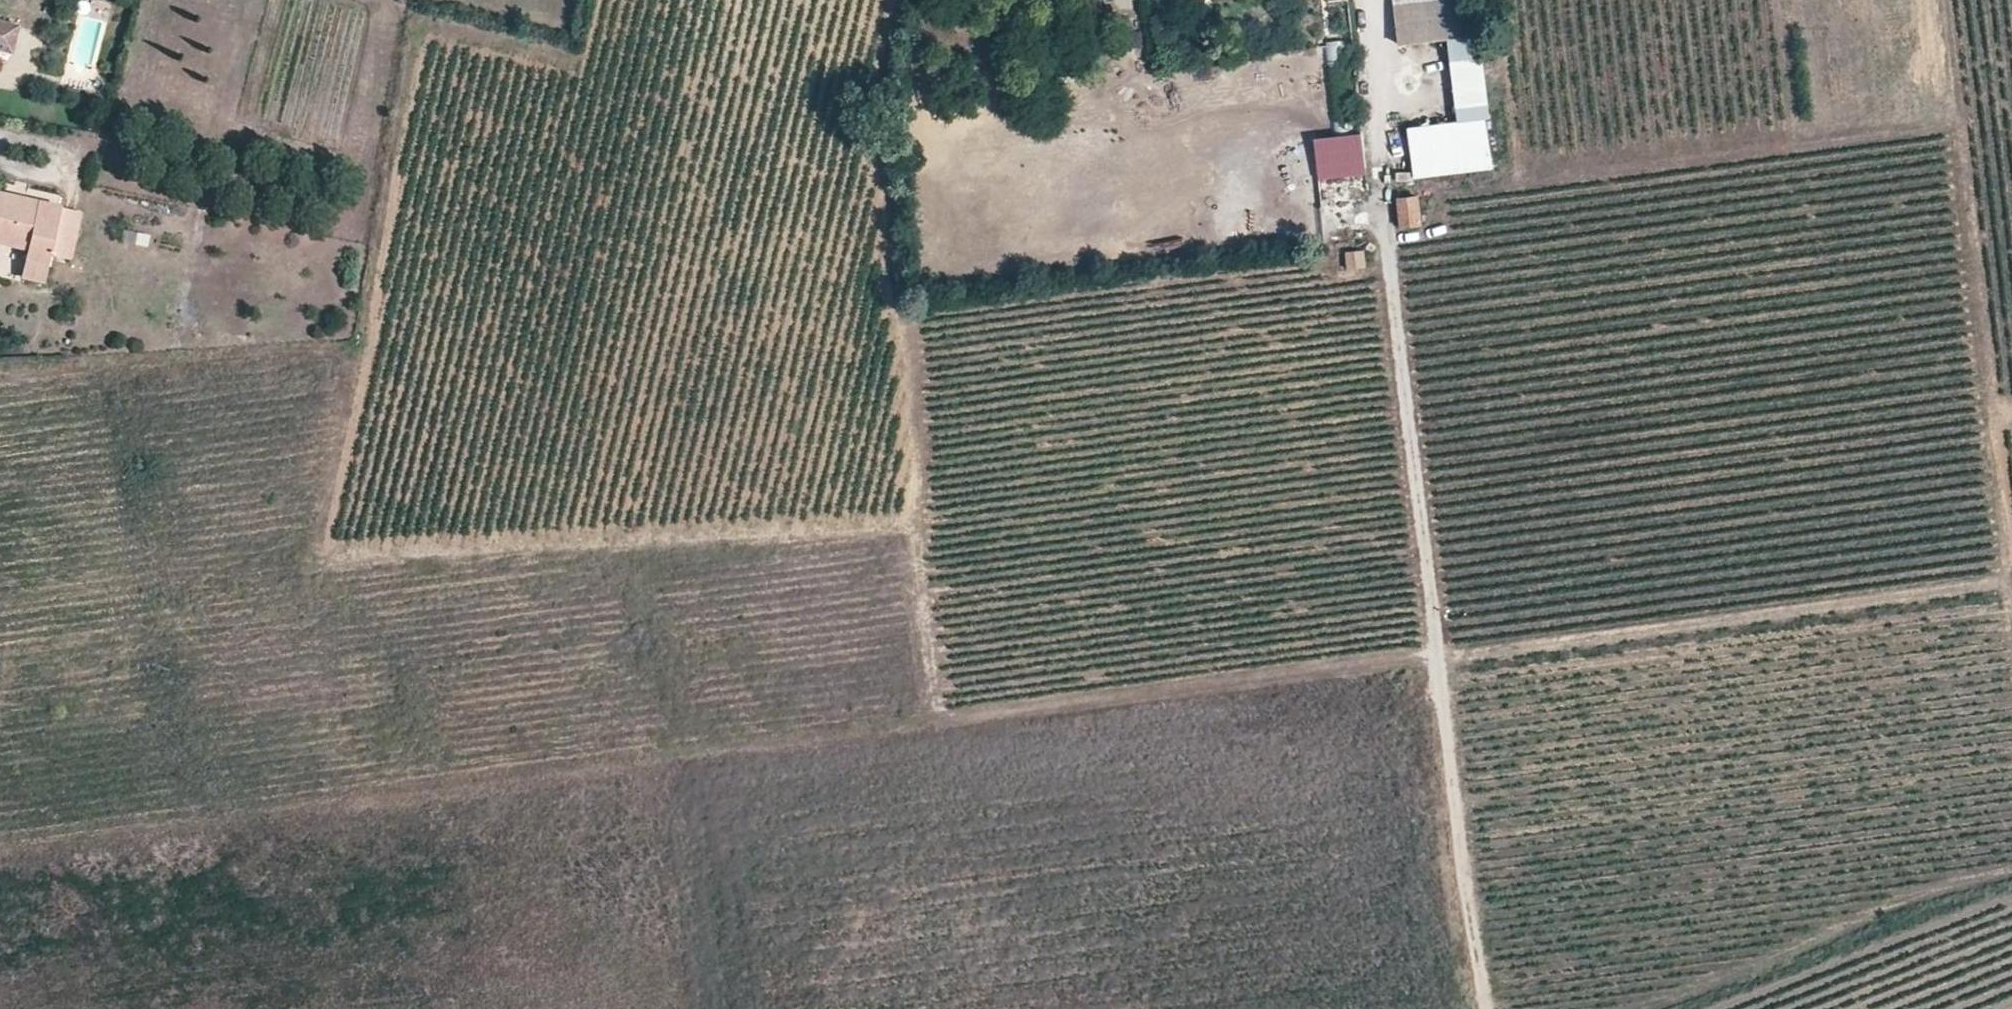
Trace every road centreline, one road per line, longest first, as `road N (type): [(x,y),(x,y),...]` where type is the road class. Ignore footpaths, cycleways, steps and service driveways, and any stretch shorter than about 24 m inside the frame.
road 1 (track): [(1483,1008),(1397,364),(1361,0)]

